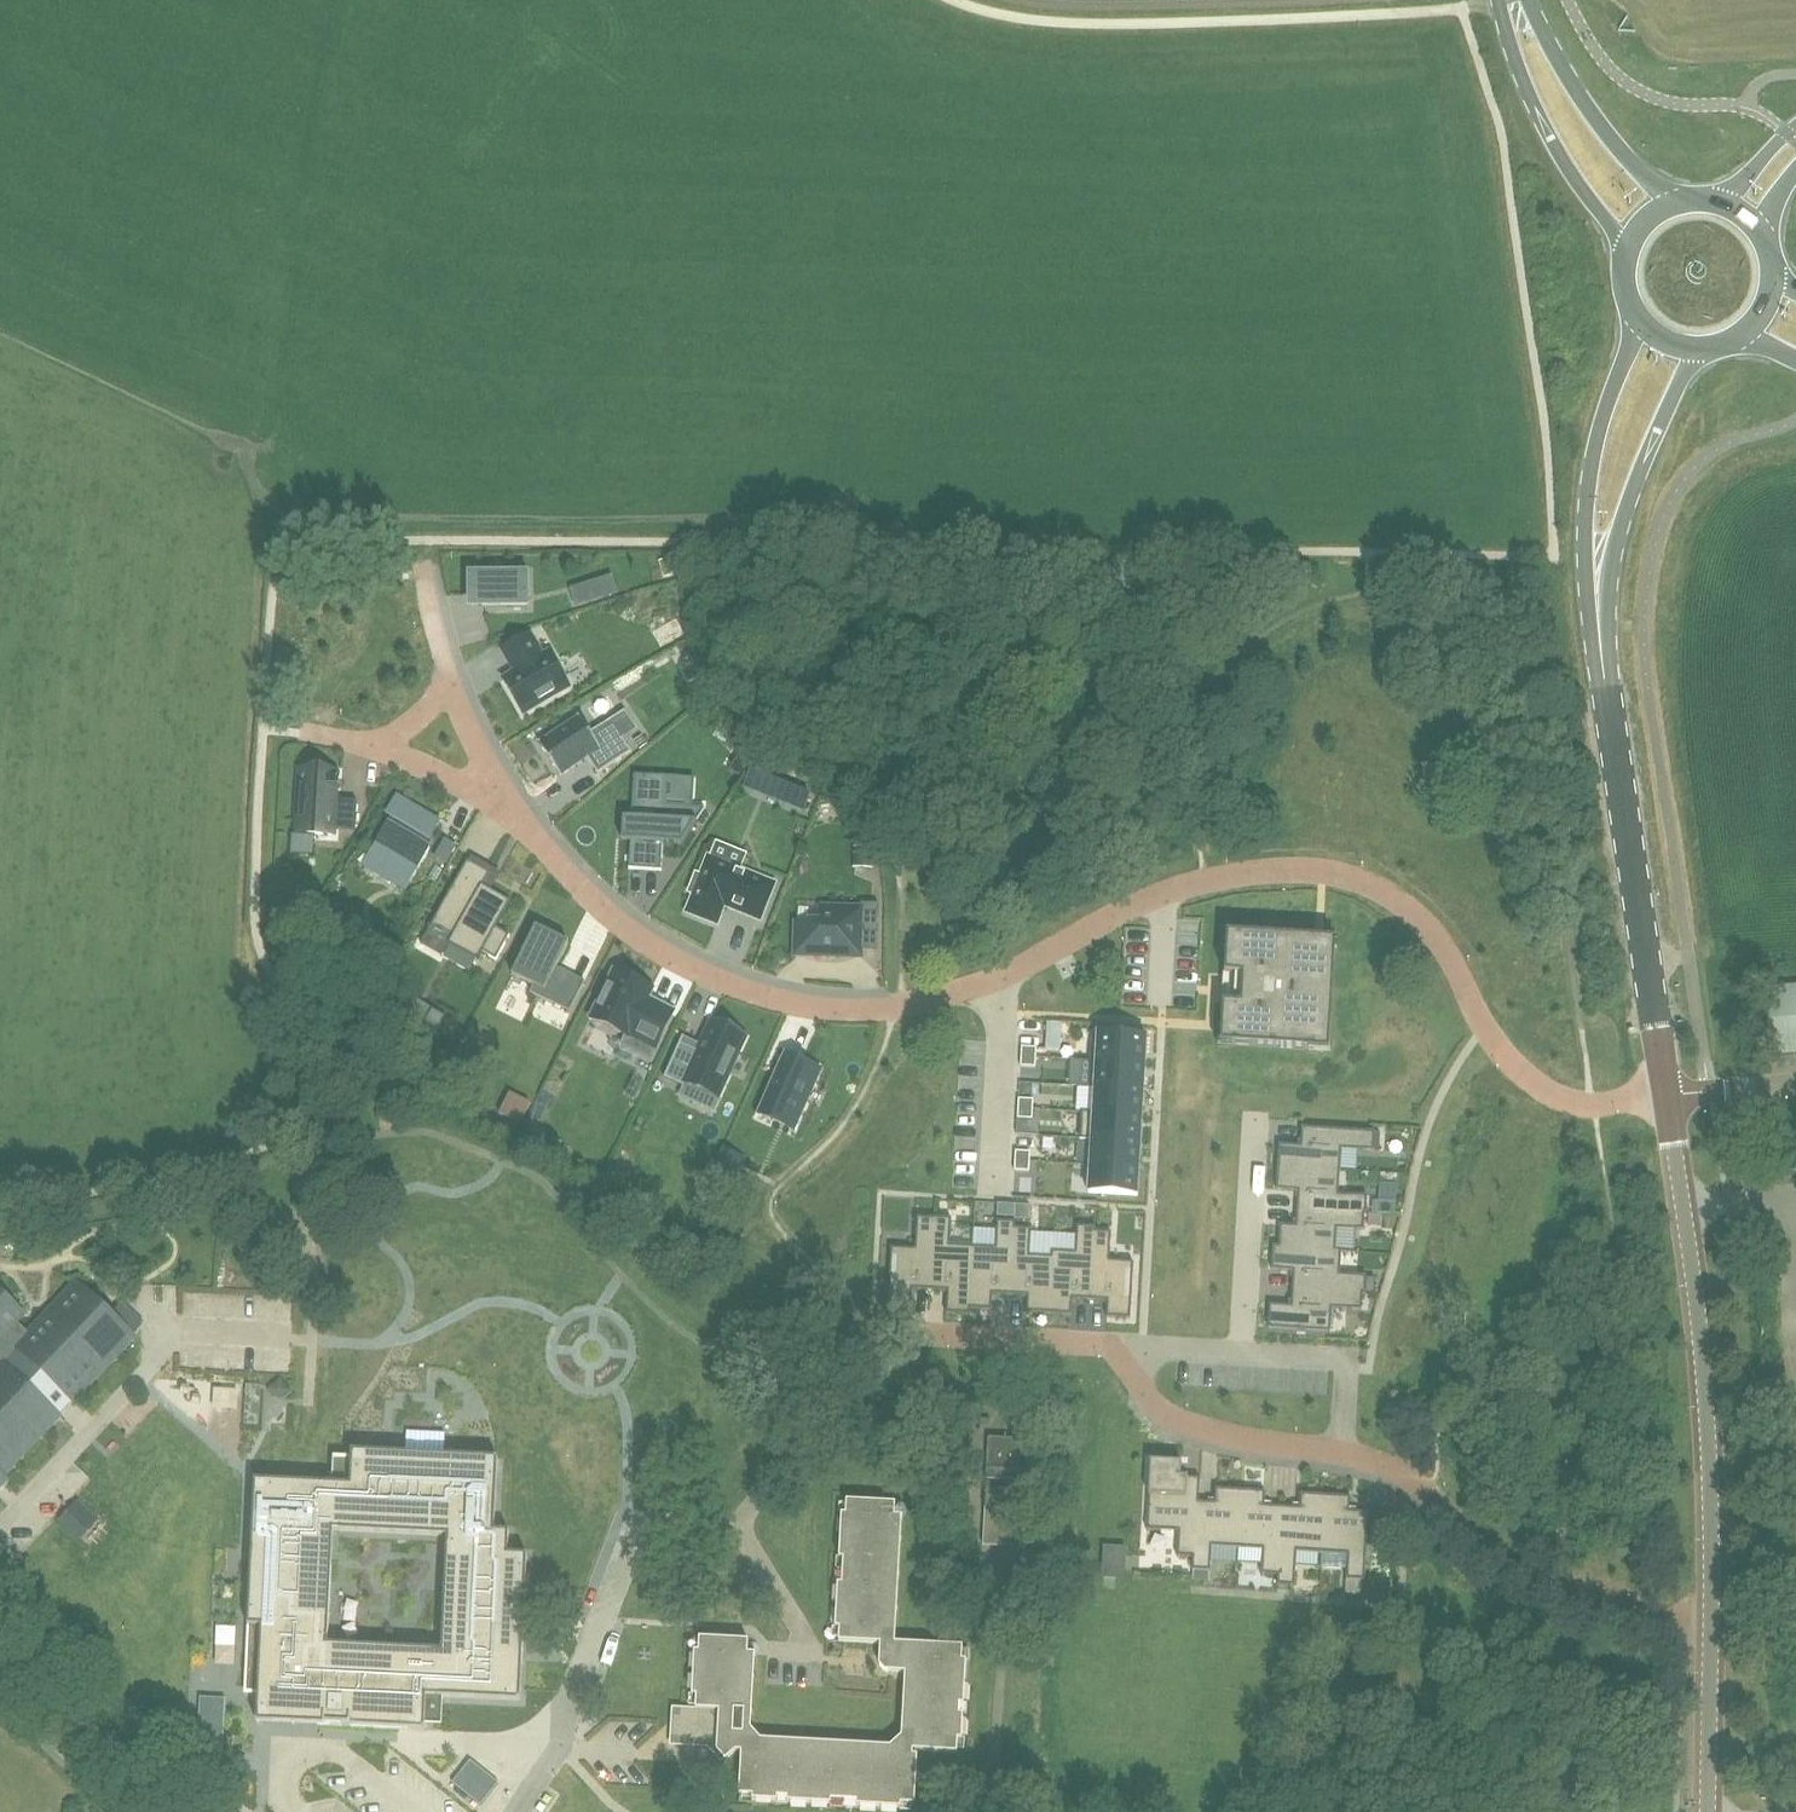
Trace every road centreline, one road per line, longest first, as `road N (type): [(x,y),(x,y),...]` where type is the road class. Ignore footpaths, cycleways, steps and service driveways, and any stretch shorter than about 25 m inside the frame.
road 1 (residential): [(994,982),(1173,888),(1250,872),(1322,870),(1378,888),(1419,914),(1437,934),(1490,1034),(1537,1085),(1586,1105),(1667,1095)]
road 2 (residential): [(513,809),(611,907),(738,983),(852,1004),(911,1002),(994,982)]
road 3 (secondary): [(1710,1619),(1704,1384),(1667,1095)]
road 4 (secondary): [(1667,1095),(1597,593)]
road 5 (residential): [(558,1749),(639,1521),(739,1528),(801,1629),(805,1652)]
road 6 (residential): [(1710,1619),(1637,1616),(1557,1593),(1490,1556),(1409,1477),(1337,1452)]
road 7 (primary): [(1498,0),(1519,76),(1551,144),(1612,228),(1624,262)]
road 8 (secondary): [(1636,315),(1588,480),(1586,576),(1597,593)]
road 9 (secondary): [(1597,593),(1680,380),(1704,348)]
road 10 (residential): [(1337,1452),(1235,1438),(1168,1415),(1114,1346)]
road 11 (primary): [(1683,201),(1639,172),(1591,115),(1528,0)]
road 12 (residential): [(1114,1346),(861,1328)]
road 13 (tertiary): [(181,1811),(0,1648)]
road 14 (residential): [(1255,1113),(1241,1353)]
road 15 (residential): [(994,982),(1002,1011),(993,1198)]
road 16 (residential): [(1337,1452),(1347,1358),(1241,1353)]
road 17 (secondary): [(1707,1811),(1710,1619)]
road 18 (residential): [(370,742),(513,809)]
road 19 (residential): [(448,680),(513,809)]
road 20 (residential): [(1667,1095),(1795,1085)]
road 21 (residential): [(1241,1353),(1114,1346)]

